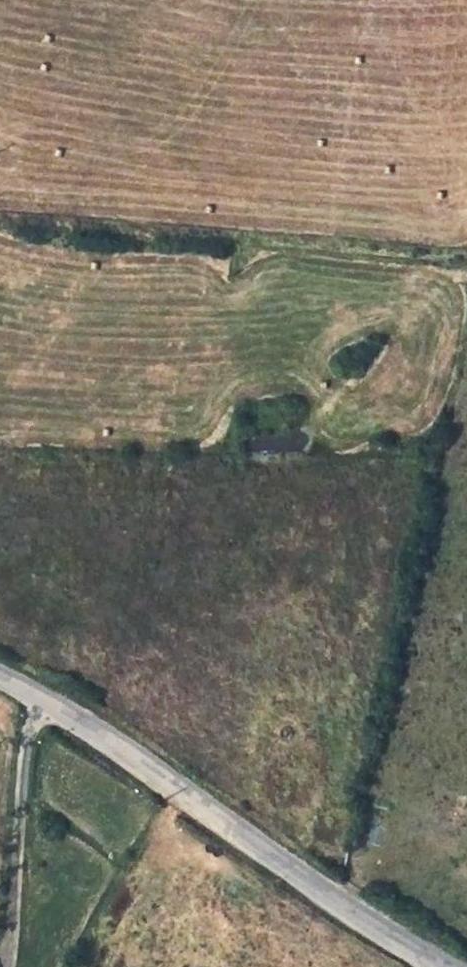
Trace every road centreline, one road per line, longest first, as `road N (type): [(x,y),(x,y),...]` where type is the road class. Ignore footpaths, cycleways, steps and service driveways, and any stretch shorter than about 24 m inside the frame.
road 1 (unclassified): [(441,966),(117,741),(0,677)]

